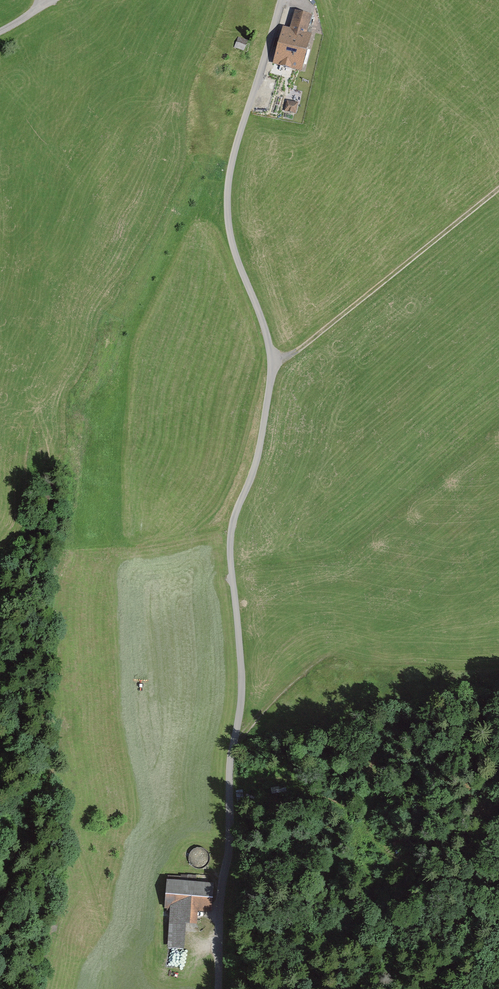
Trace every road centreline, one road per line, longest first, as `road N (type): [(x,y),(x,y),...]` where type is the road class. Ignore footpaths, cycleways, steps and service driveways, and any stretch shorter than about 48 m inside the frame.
road 1 (unclassified): [(219,988),(230,767),(241,703),(230,540),(255,465),(273,366),(232,241),(227,200),(281,0)]
road 2 (track): [(498,188),(273,366)]
road 3 (track): [(233,744),(342,645)]

